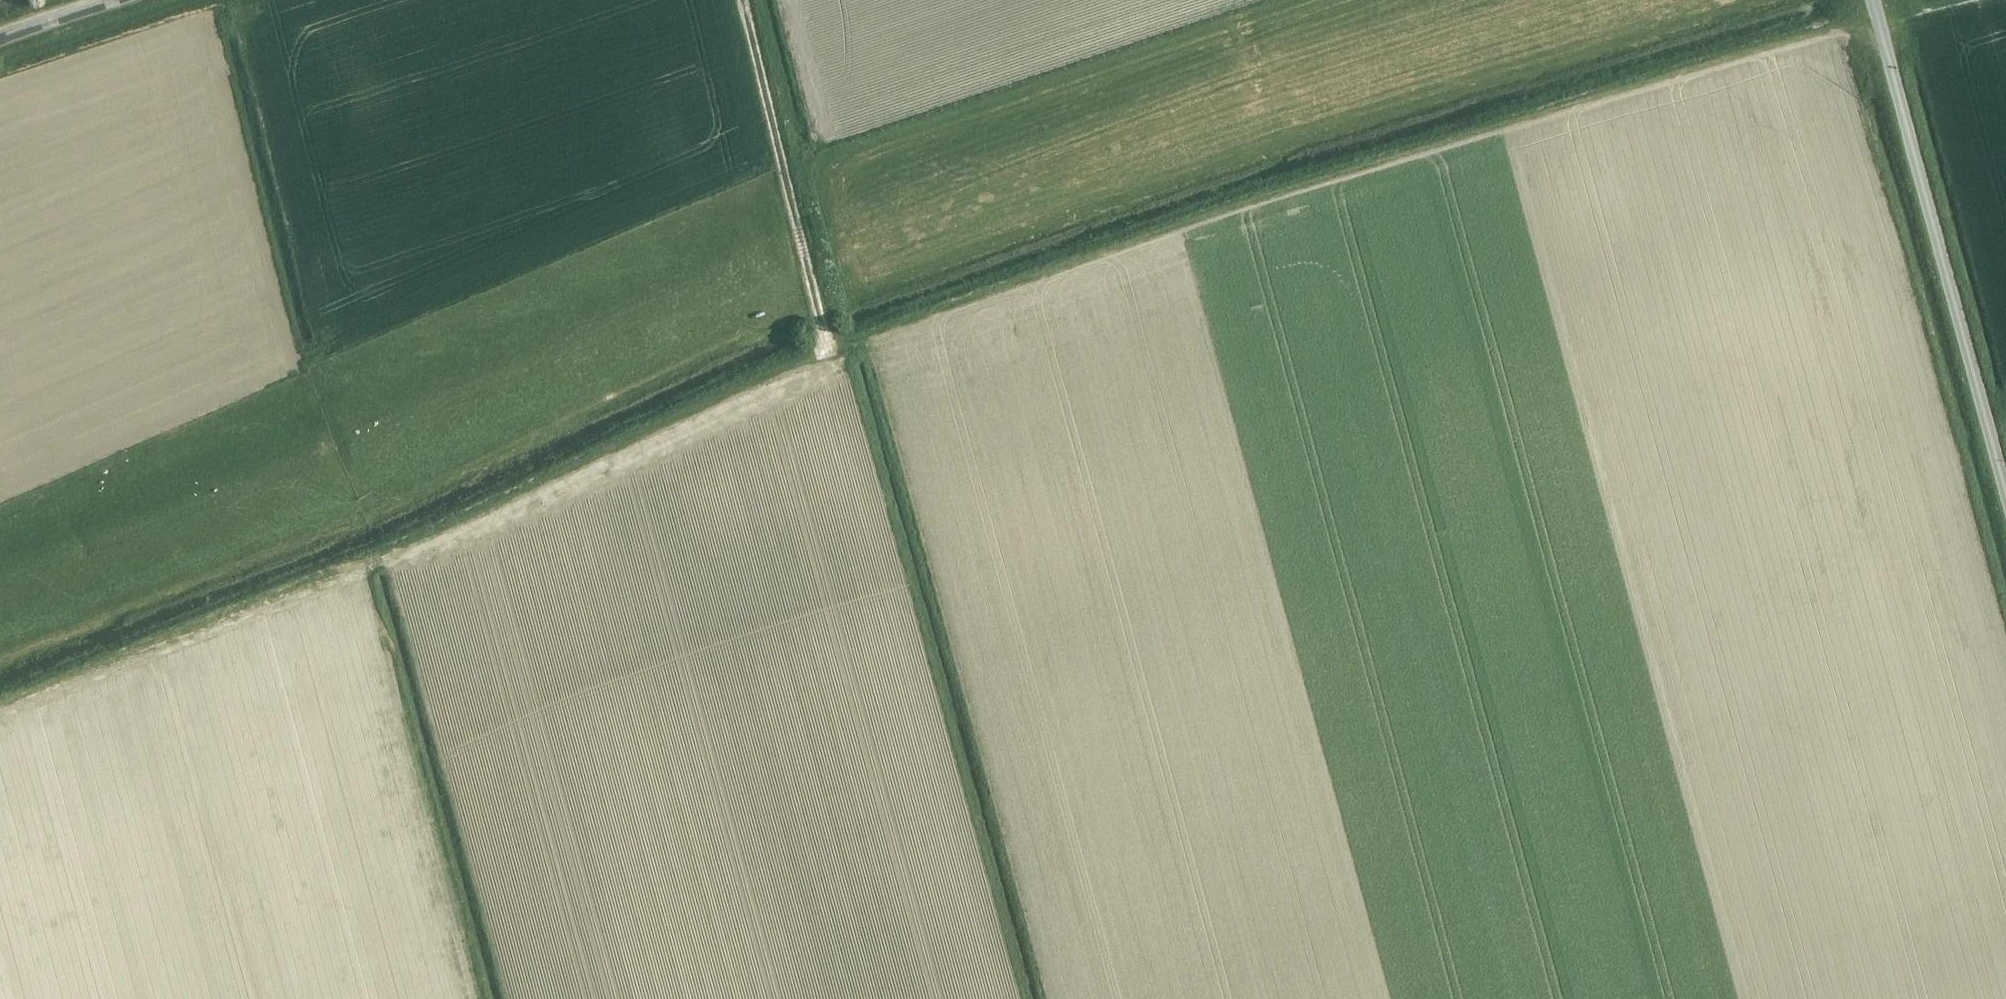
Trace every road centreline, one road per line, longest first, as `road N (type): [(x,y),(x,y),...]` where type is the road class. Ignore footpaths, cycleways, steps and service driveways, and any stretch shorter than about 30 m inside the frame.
road 1 (unclassified): [(2005,494),(1874,0)]
road 2 (unclassified): [(0,40),(121,0)]

